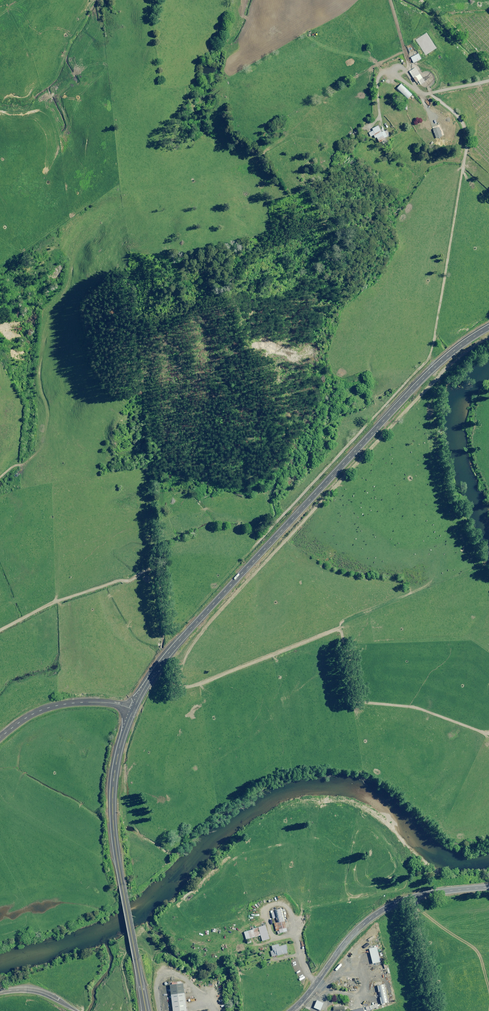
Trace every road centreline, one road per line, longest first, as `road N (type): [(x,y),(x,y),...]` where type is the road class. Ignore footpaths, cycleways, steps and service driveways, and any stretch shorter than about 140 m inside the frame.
road 1 (primary): [(488,326),(413,388),(173,648),(133,709)]
road 2 (primary): [(133,709),(114,771),(112,814),(145,1010)]
road 3 (secondary): [(291,1010),(382,910),(415,895),(488,885)]
road 4 (track): [(488,91),(407,84),(384,0)]
road 5 (unclassified): [(133,709),(101,702),(48,708),(0,737)]

